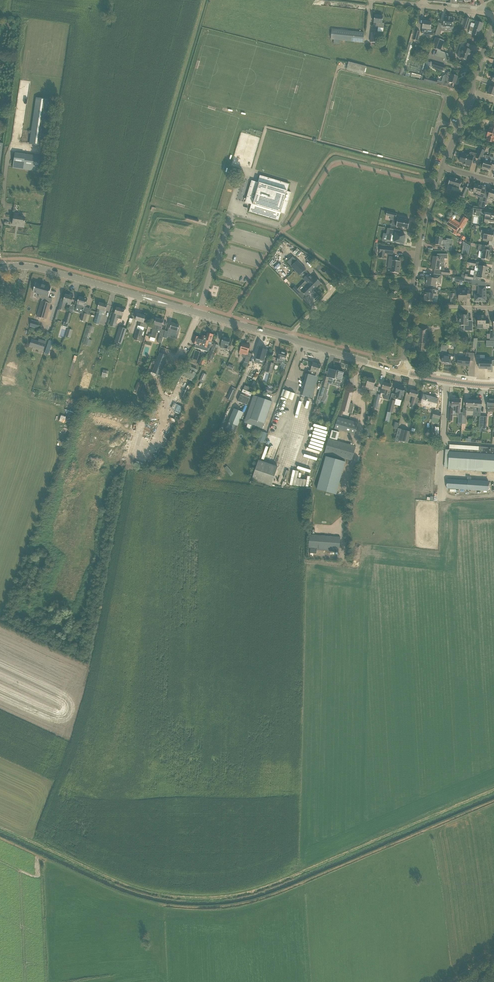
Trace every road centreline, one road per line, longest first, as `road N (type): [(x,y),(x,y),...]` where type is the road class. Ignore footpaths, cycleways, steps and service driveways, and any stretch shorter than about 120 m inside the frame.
road 1 (residential): [(445,168),(493,25)]
road 2 (tertiary): [(289,338),(144,297)]
road 3 (tertiary): [(0,268),(32,267),(144,297)]
road 4 (residential): [(289,338),(337,287),(414,284)]
road 5 (residential): [(414,284),(428,204),(445,168)]

